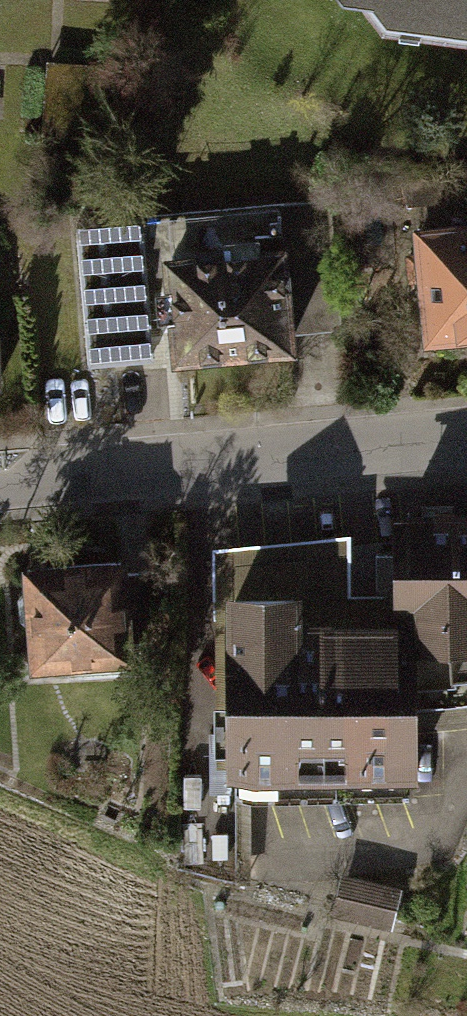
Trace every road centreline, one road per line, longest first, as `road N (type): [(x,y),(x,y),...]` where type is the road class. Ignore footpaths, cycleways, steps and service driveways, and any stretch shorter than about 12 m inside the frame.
road 1 (residential): [(466,424),(0,478)]

